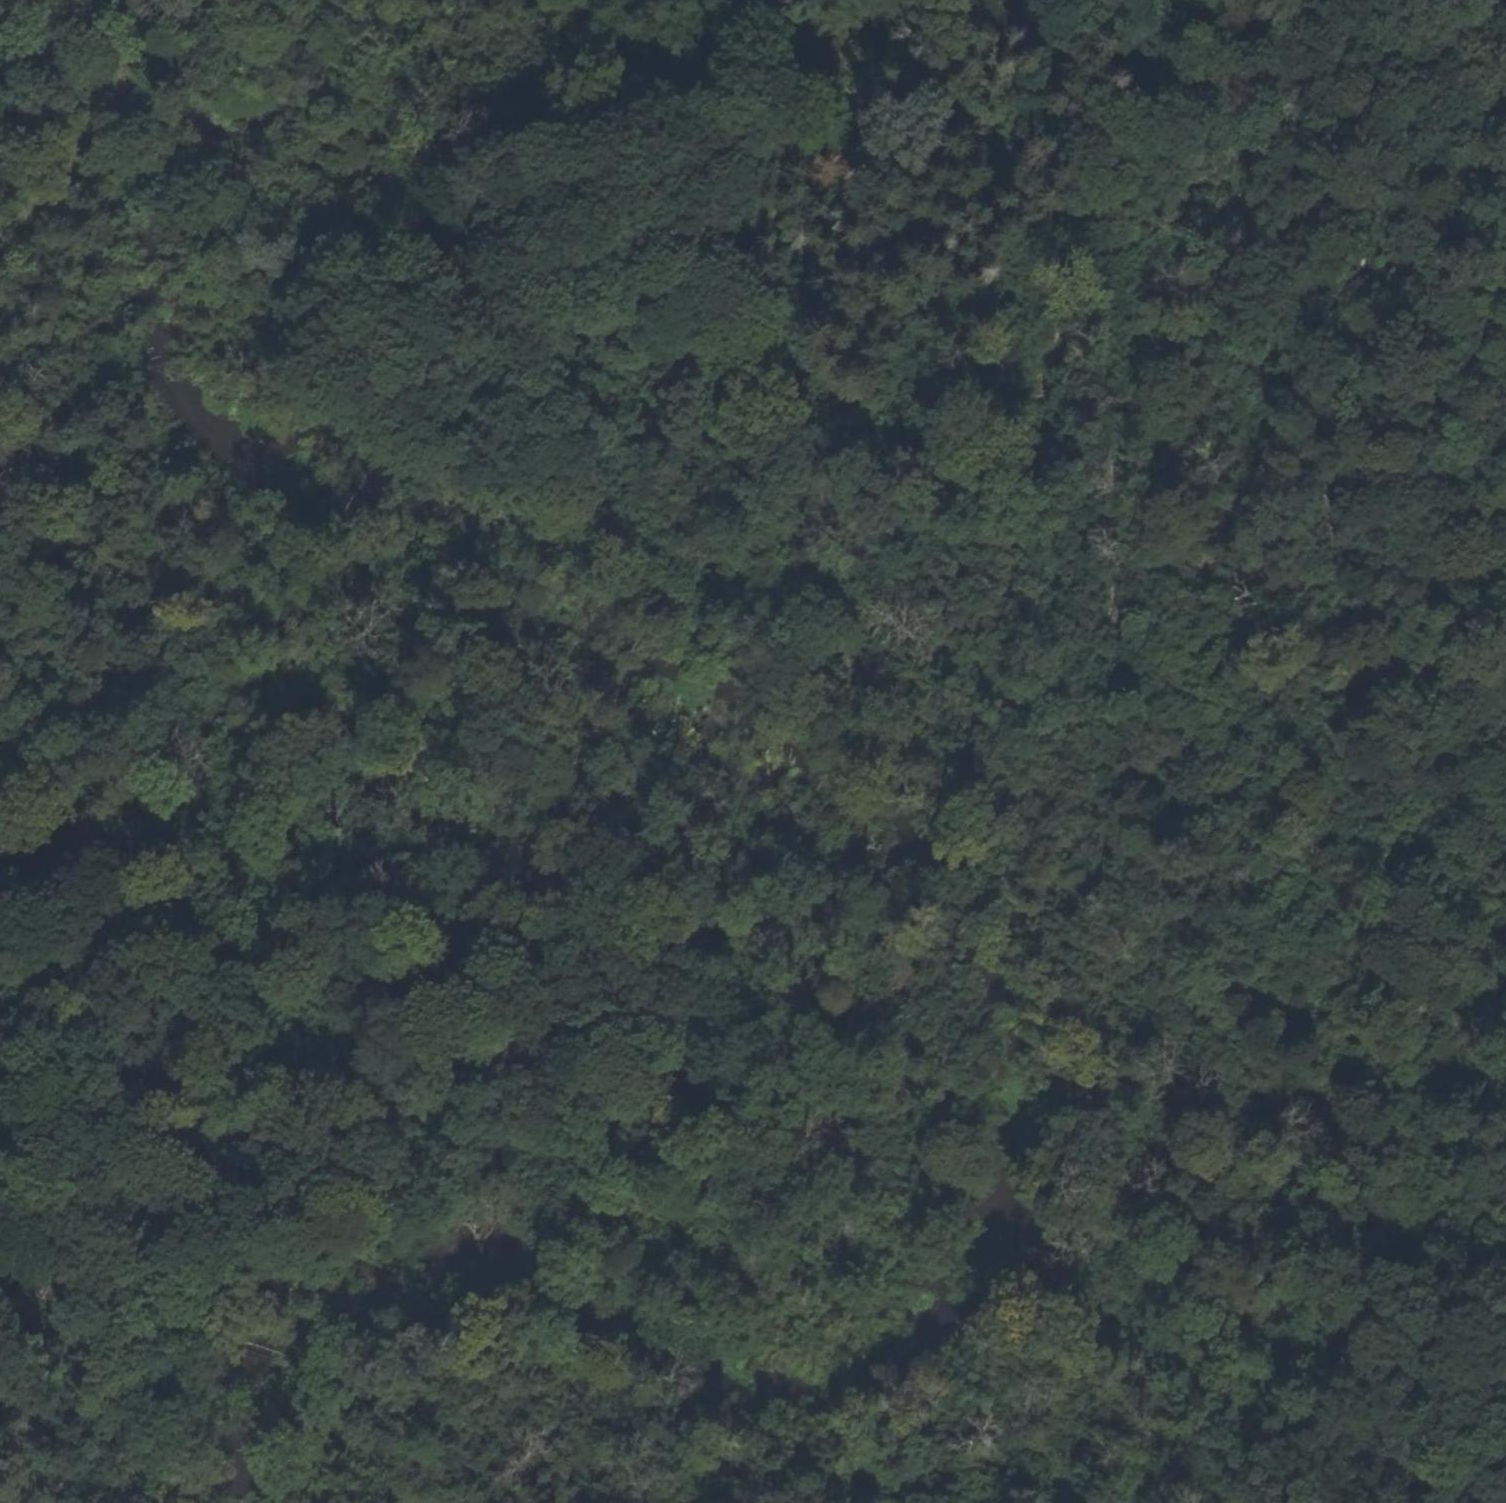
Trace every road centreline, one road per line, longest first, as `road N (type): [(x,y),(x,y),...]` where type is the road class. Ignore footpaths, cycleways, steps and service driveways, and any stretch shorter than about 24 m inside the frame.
road 1 (track): [(1463,0),(1403,146),(1349,314),(1340,713),(1453,1185),(1321,1464),(1320,1502)]
road 2 (track): [(130,65),(23,0)]

